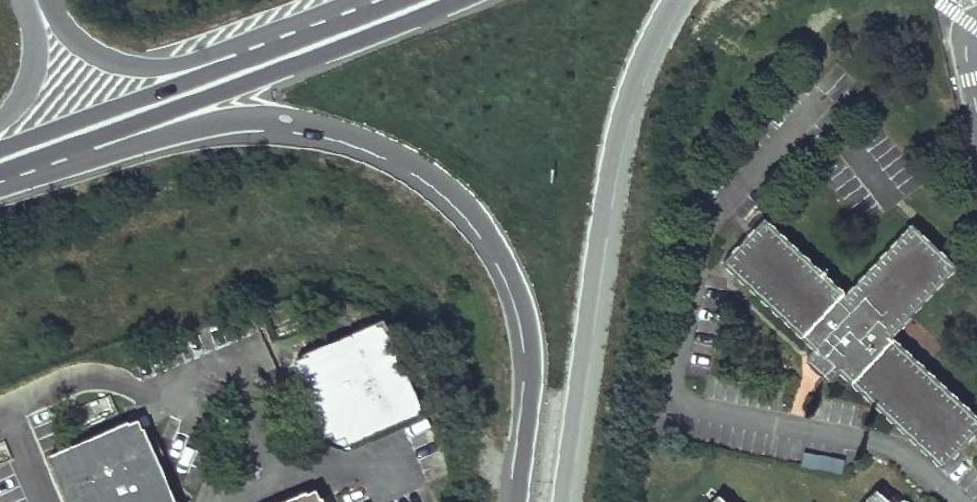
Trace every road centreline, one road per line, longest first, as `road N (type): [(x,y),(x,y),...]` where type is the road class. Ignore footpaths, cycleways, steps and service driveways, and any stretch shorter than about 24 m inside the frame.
road 1 (primary): [(0,180),(272,121),(403,152),(452,186),(495,232),(520,281),(535,367),(518,501)]
road 2 (primary): [(560,501),(609,163),(630,86),(670,0)]
road 3 (primary): [(0,173),(445,0)]
road 4 (primary): [(386,0),(0,146)]
road 5 (primary): [(341,0),(181,60),(138,68),(97,55),(46,0)]
road 6 (primary): [(27,0),(29,81),(0,123)]

